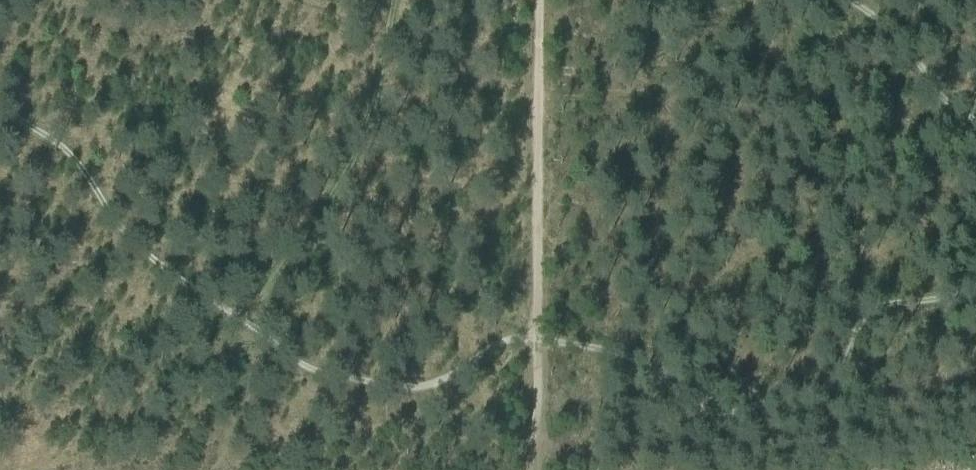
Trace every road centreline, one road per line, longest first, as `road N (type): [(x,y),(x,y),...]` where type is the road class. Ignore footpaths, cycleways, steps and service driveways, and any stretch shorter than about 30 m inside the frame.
road 1 (track): [(0,93),(47,129),(141,261),(255,334),(215,469)]
road 2 (track): [(537,0),(528,223),(542,469)]
road 3 (track): [(255,334),(273,285),(362,163),(398,0)]
road 4 (track): [(975,275),(962,290),(905,289),(866,322),(862,353),(834,378),(742,410),(704,469)]
road 5 (track): [(840,0),(867,12),(975,135)]

